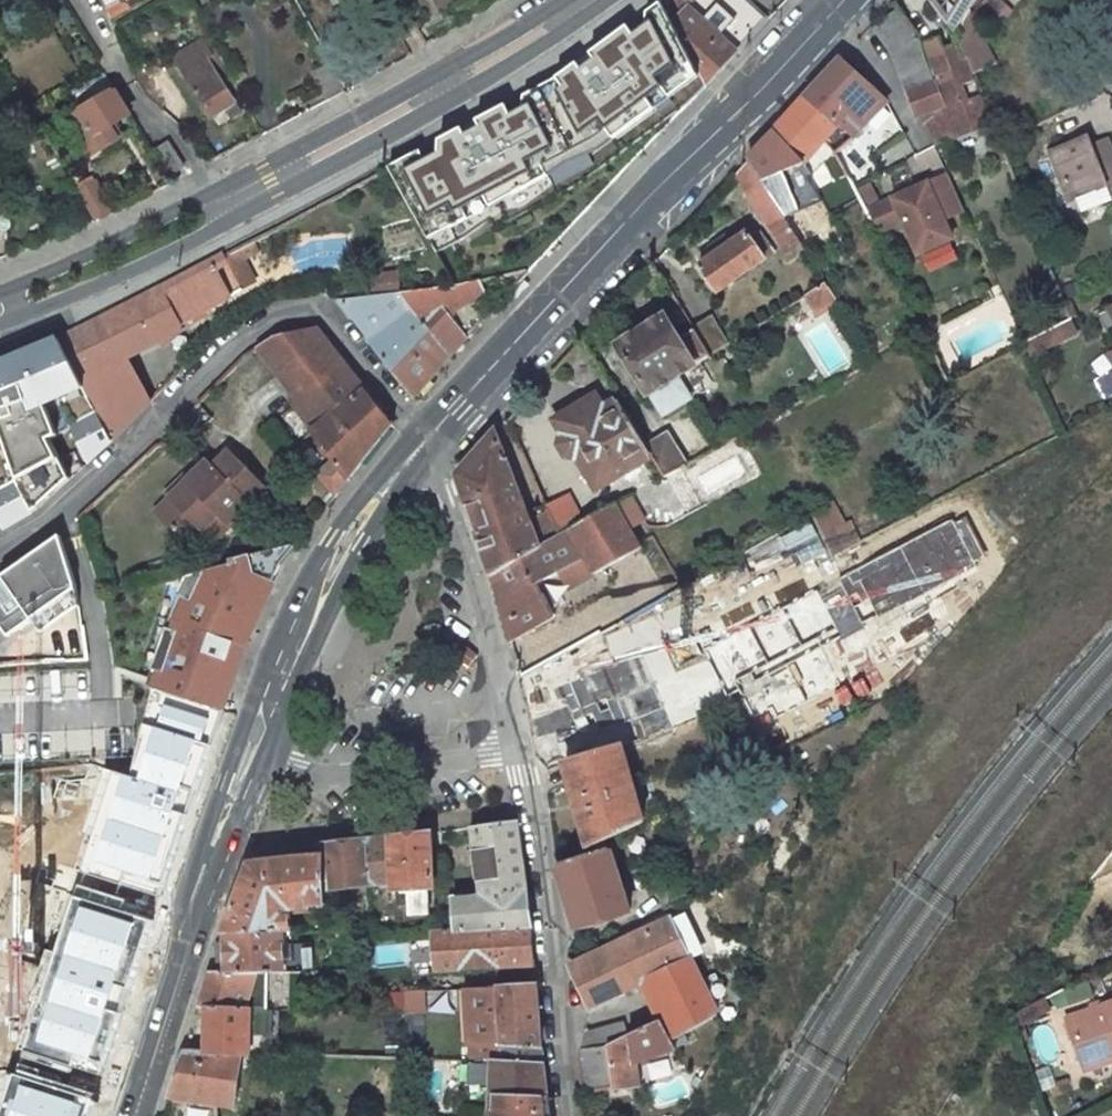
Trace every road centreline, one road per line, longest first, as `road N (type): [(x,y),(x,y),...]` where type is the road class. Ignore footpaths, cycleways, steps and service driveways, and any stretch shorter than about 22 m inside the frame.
road 1 (residential): [(258,755),(304,770),(493,750),(524,767),(572,1115)]
road 2 (primary): [(428,439),(843,0)]
road 3 (residential): [(428,439),(320,305),(280,306),(222,346),(85,482),(0,543)]
road 4 (primary): [(120,1115),(258,755)]
road 5 (tertiary): [(585,0),(267,178)]
road 6 (primary): [(258,755),(344,552),(428,439)]
road 7 (tertiary): [(0,329),(150,267),(252,209),(267,178)]
road 8 (tertiary): [(267,178),(232,183),(0,293)]

